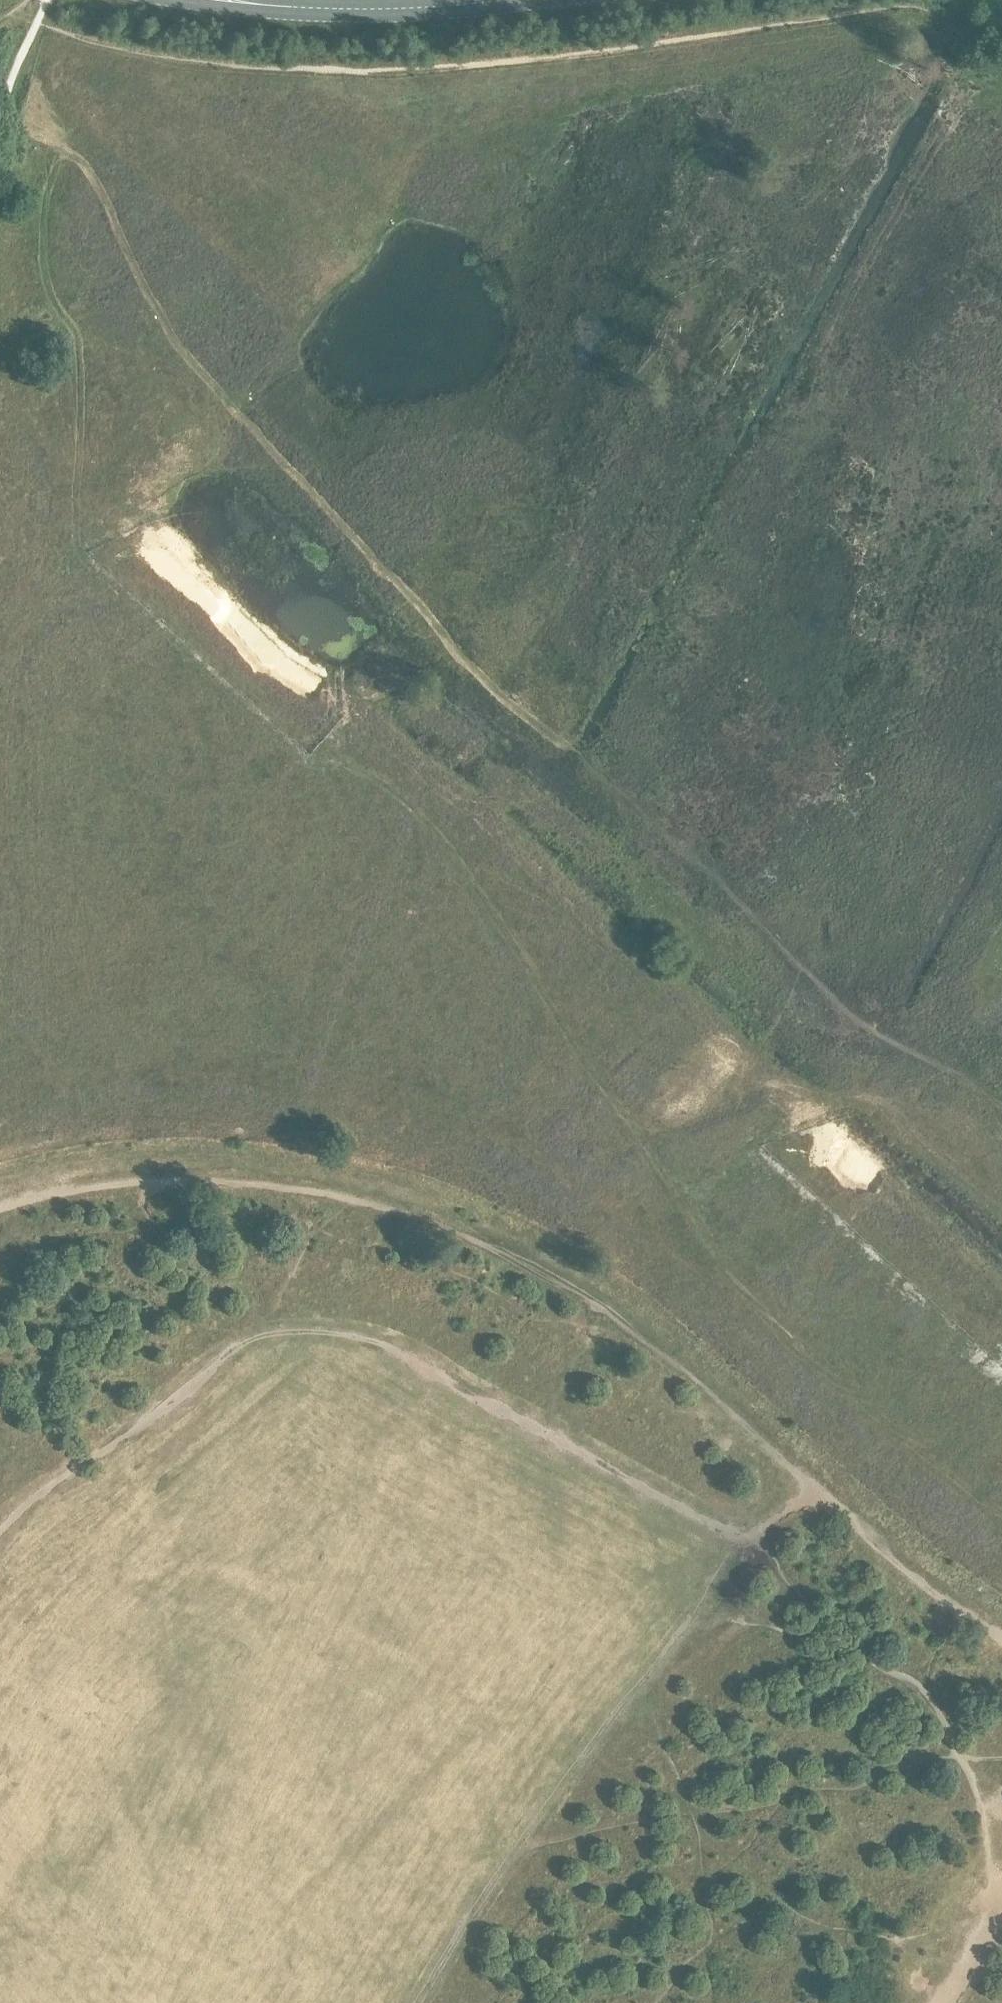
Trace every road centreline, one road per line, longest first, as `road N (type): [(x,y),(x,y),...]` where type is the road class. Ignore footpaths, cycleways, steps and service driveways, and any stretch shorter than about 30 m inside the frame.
road 1 (track): [(0,1210),(111,1180),(287,1184),(446,1224),(634,1328),(940,1594),(1001,1634)]
road 2 (secondary): [(326,8),(506,0)]
road 3 (secondary): [(164,0),(302,16),(326,8)]

